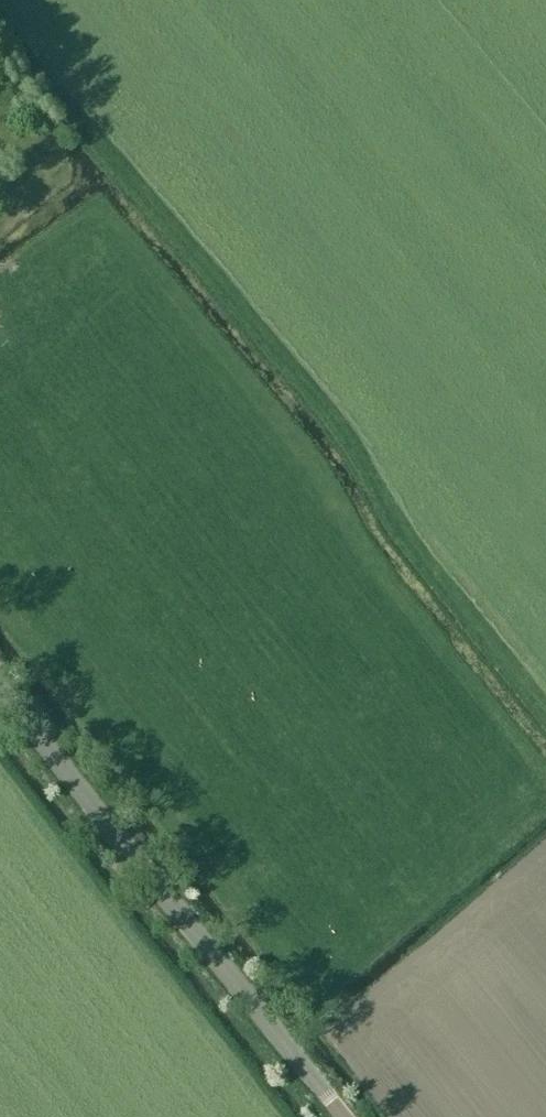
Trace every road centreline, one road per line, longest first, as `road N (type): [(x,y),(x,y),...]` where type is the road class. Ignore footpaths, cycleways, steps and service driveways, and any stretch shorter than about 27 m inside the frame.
road 1 (unclassified): [(0,692),(341,1116)]

